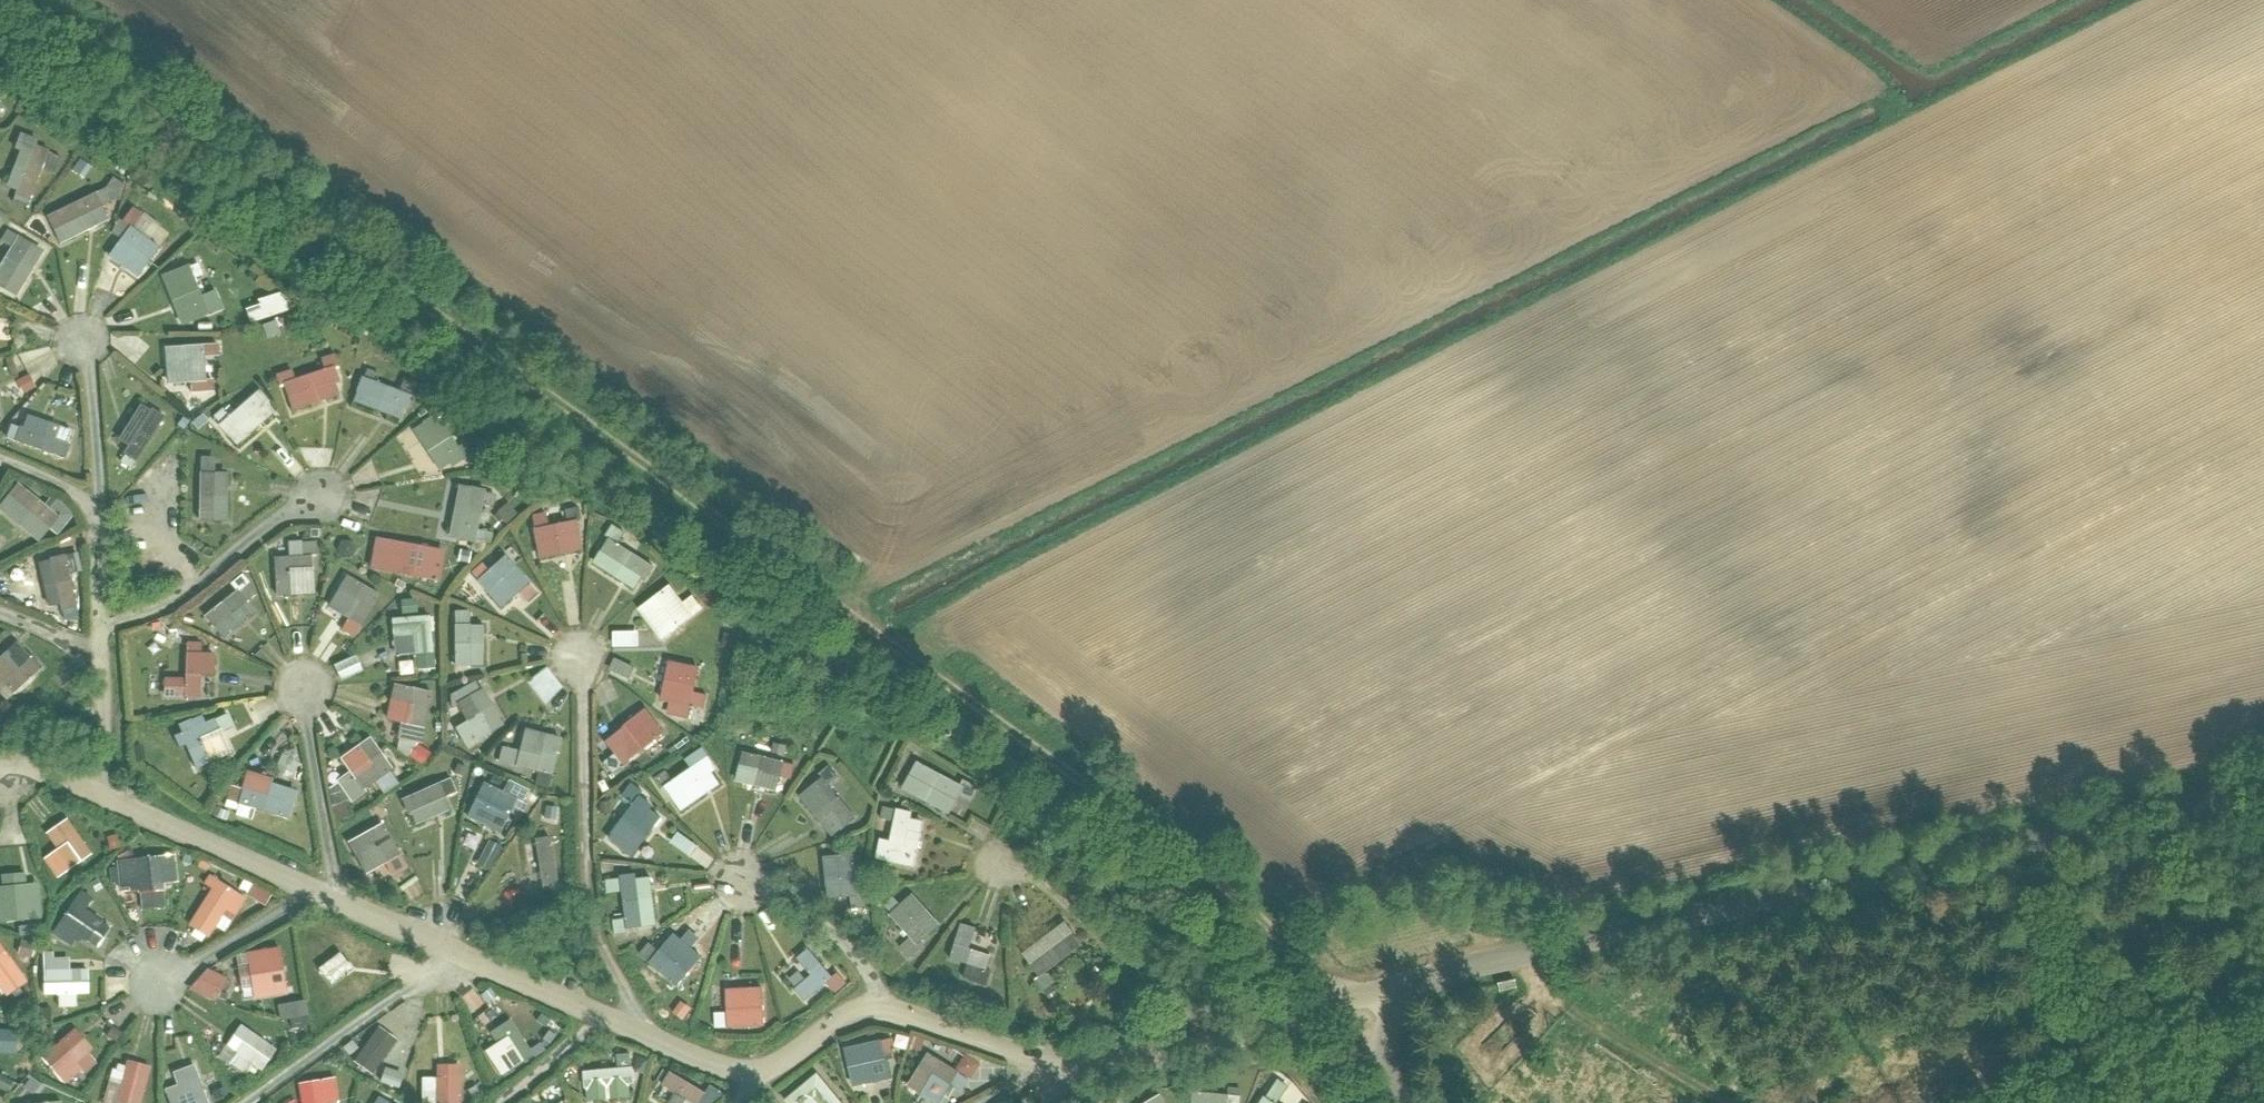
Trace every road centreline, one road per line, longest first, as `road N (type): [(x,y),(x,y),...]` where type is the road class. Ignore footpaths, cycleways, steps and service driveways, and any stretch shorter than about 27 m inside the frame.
road 1 (track): [(1386,996),(1262,921),(0,5)]
road 2 (unclassified): [(2263,787),(1453,960),(1386,996)]
road 3 (residential): [(1062,1066),(885,1002),(830,1026),(766,1074),(456,955),(319,888)]
road 4 (residential): [(319,888),(90,788),(0,760)]
road 5 (residential): [(1386,996),(1317,1007),(1224,1045),(1062,1066)]
road 6 (residential): [(319,888),(159,985)]

